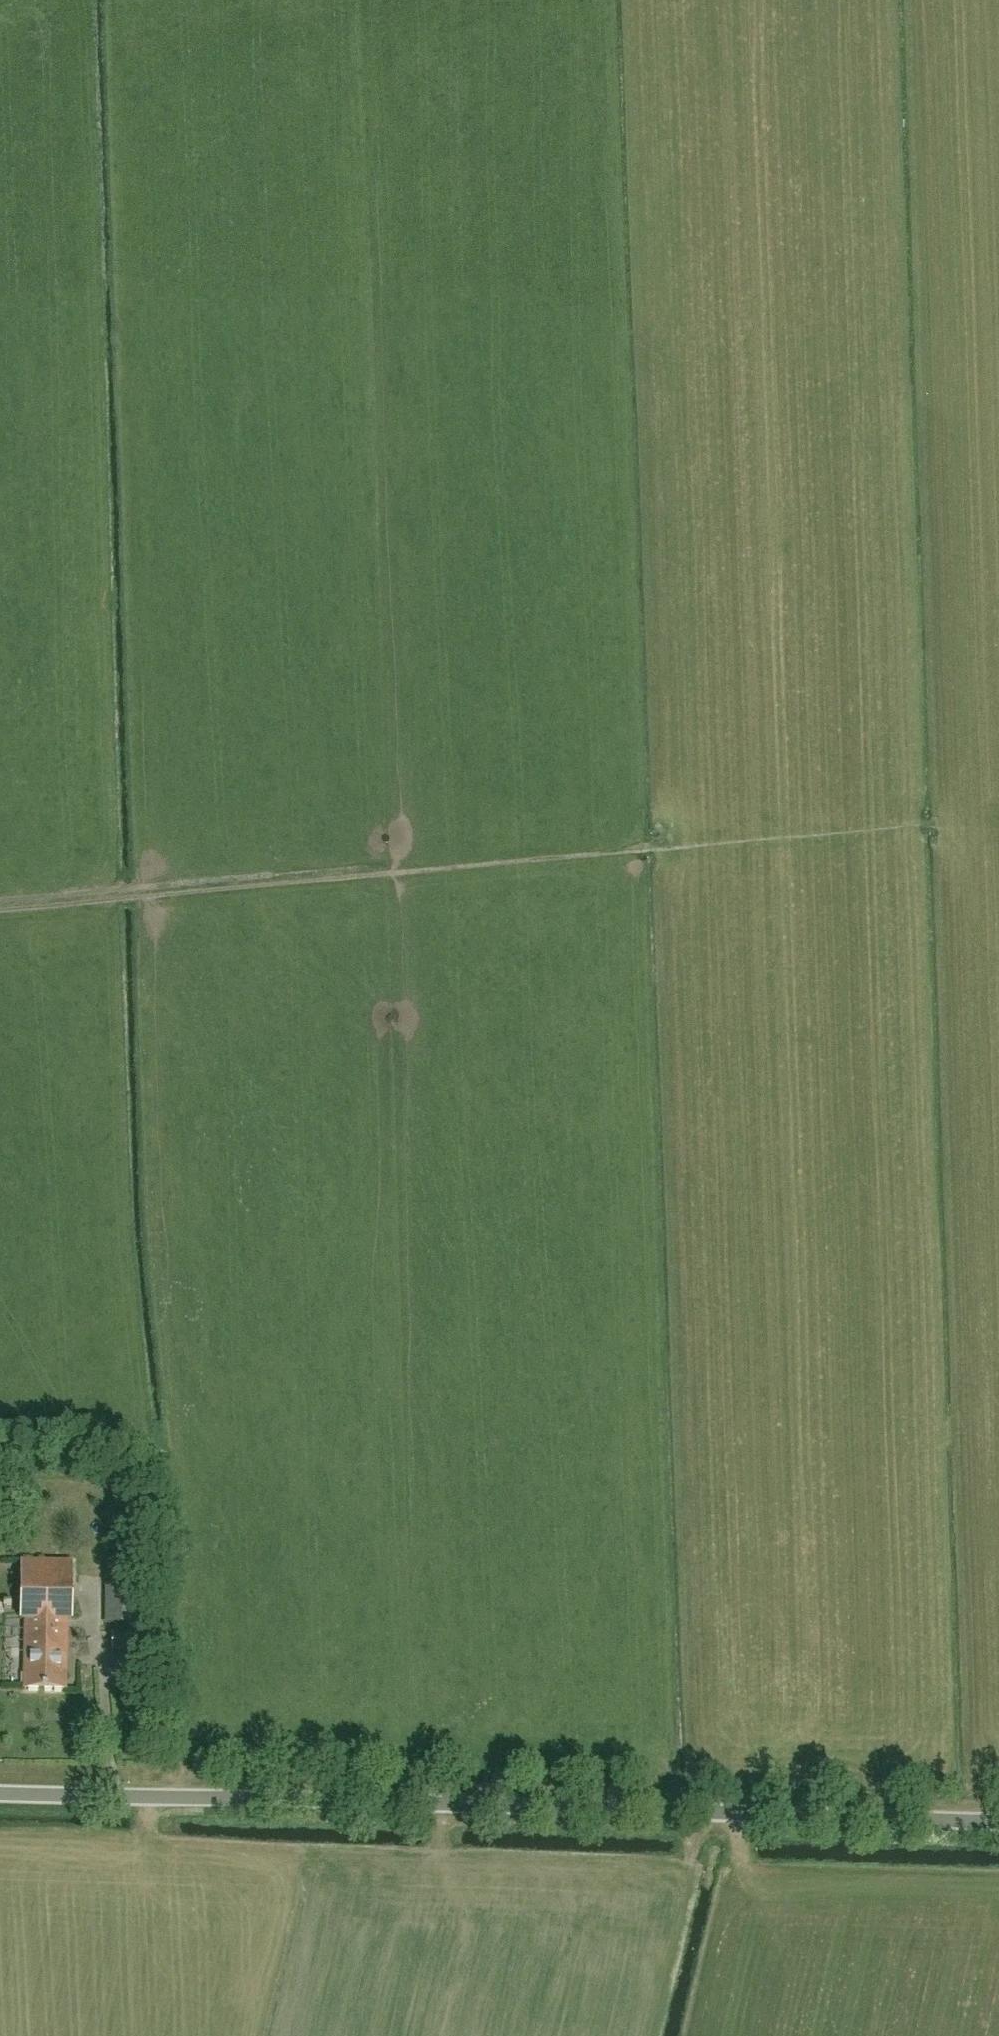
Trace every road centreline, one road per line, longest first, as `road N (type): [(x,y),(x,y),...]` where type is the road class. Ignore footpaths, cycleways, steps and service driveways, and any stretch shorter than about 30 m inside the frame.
road 1 (unclassified): [(998,1827),(0,1801)]
road 2 (track): [(914,827),(0,910)]

